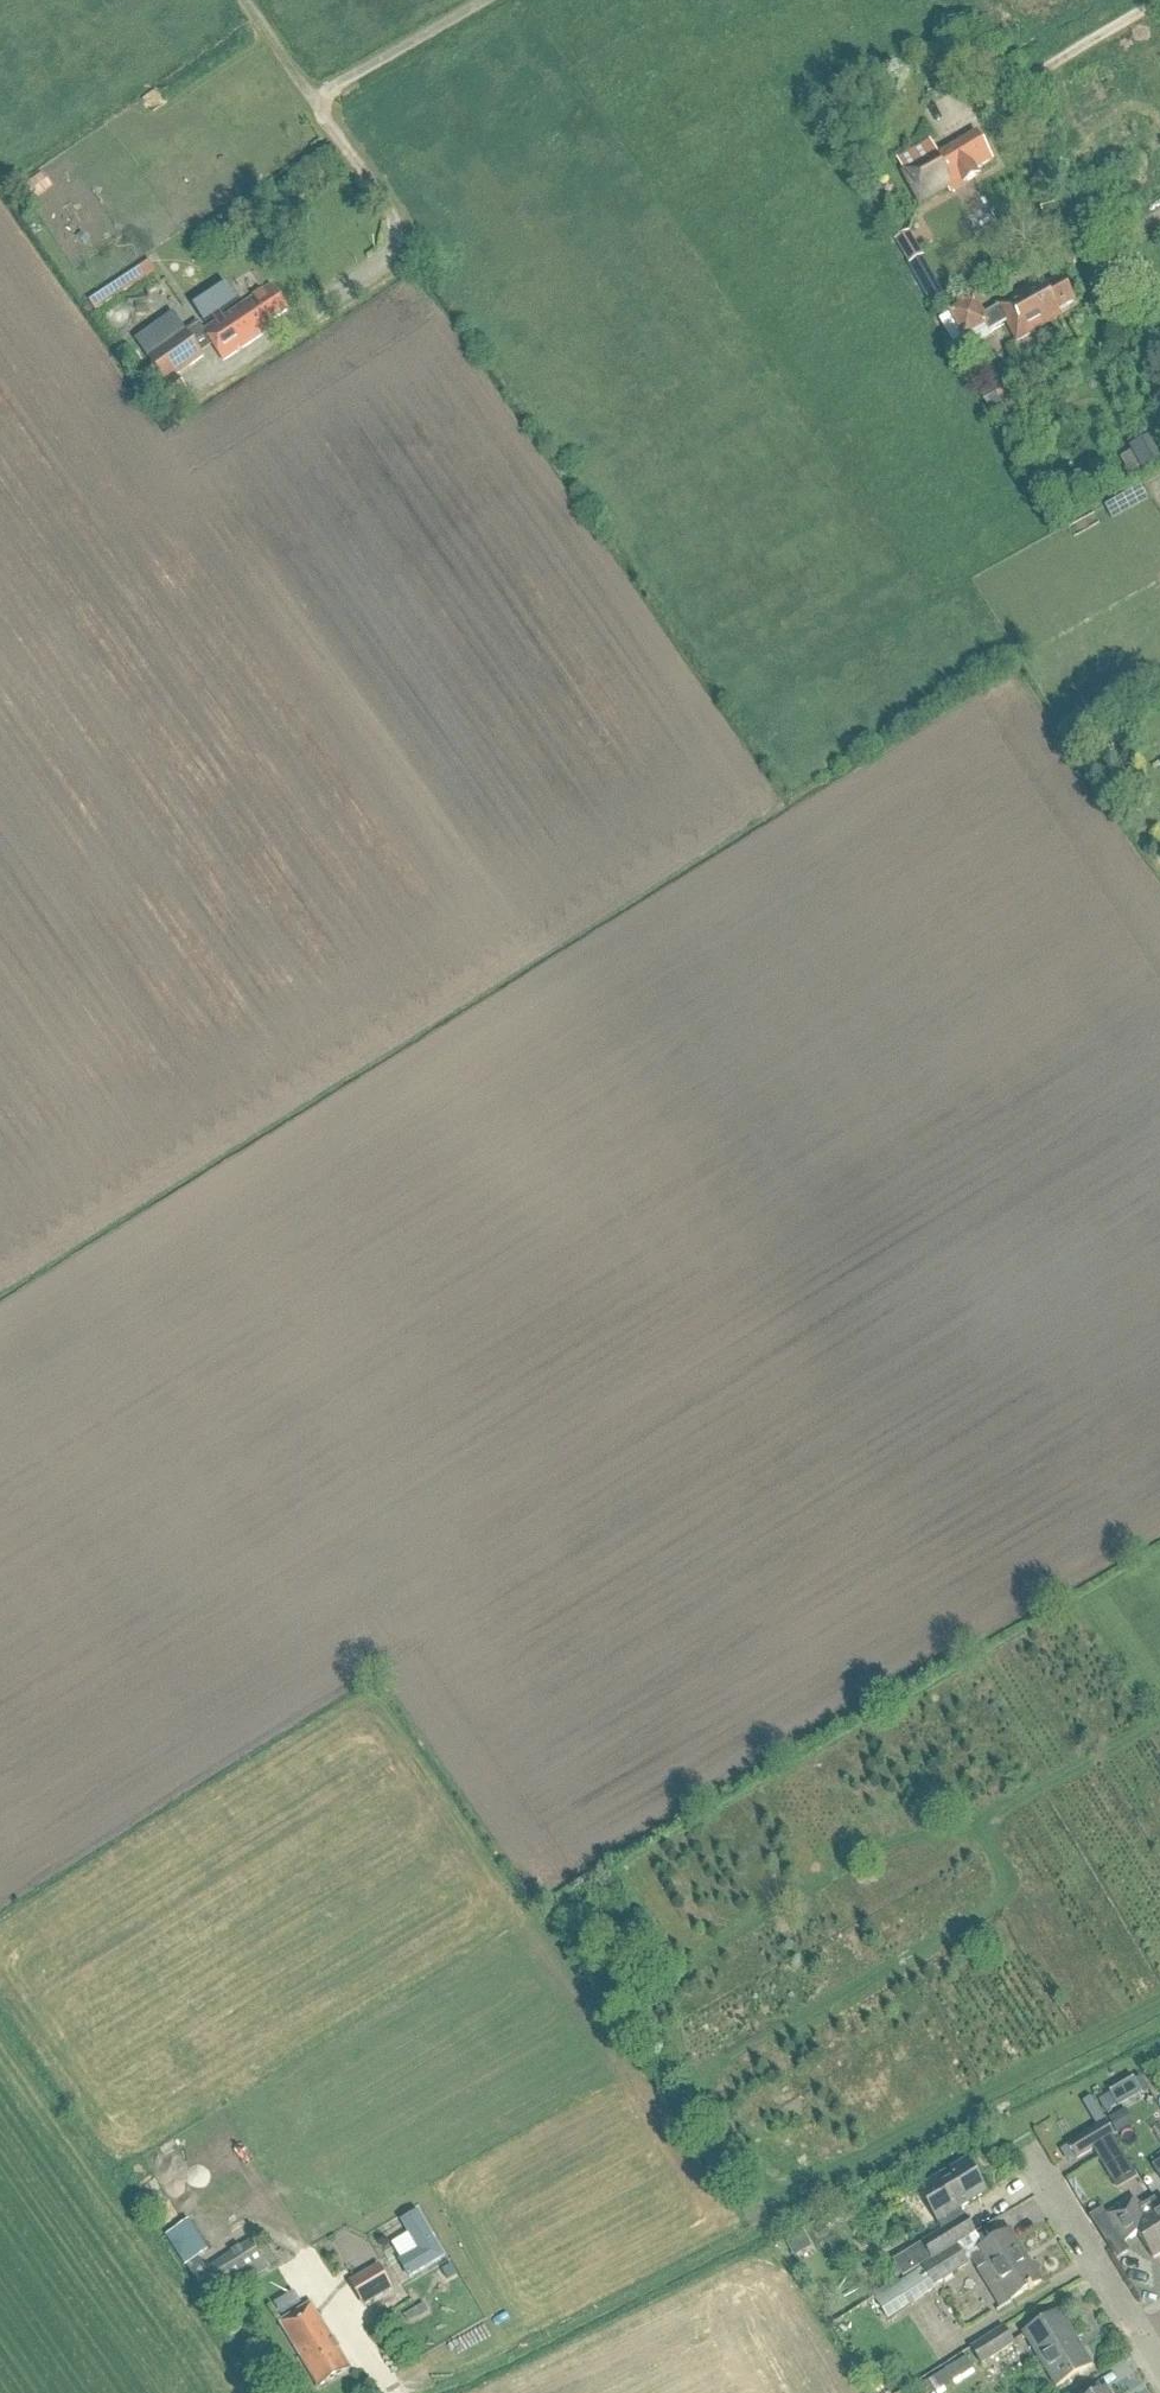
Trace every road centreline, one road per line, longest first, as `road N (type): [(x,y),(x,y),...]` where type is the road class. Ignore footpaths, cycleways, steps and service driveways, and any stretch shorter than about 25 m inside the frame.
road 1 (residential): [(1143,2336),(1027,2147)]
road 2 (track): [(313,101),(242,0)]

